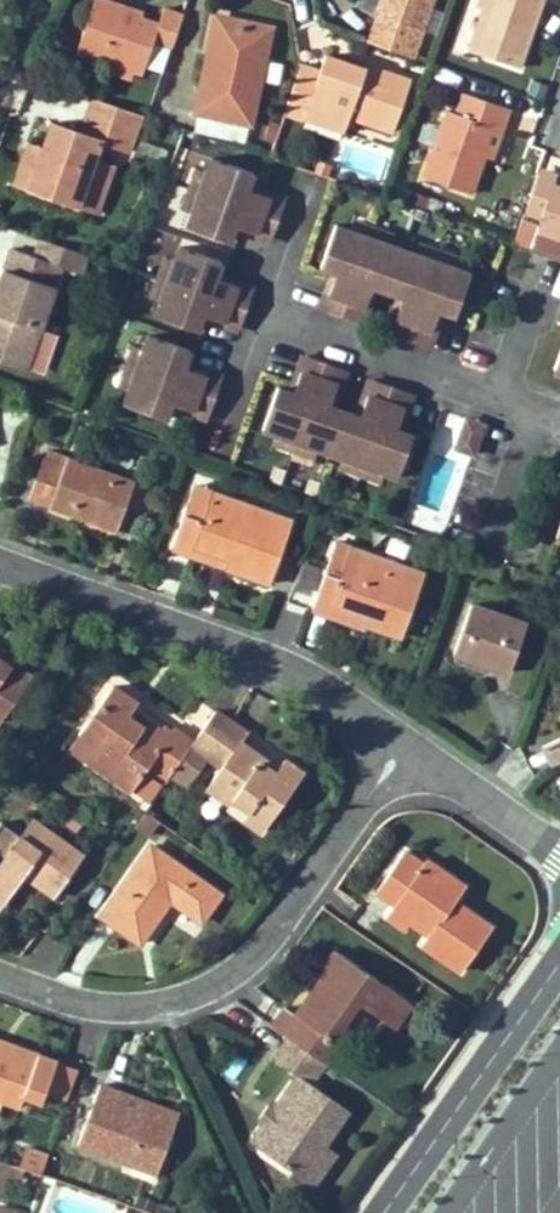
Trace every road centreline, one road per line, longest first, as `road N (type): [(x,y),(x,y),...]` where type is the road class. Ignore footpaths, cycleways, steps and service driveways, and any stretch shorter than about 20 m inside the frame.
road 1 (residential): [(0,971),(85,1006),(158,996),(251,960),(395,751)]
road 2 (residential): [(0,570),(321,685),(395,751)]
road 3 (tertiary): [(500,1043),(426,1118),(361,1212)]
road 4 (tertiary): [(399,1212),(453,1138),(500,1043)]
road 5 (residential): [(395,751),(559,855)]

